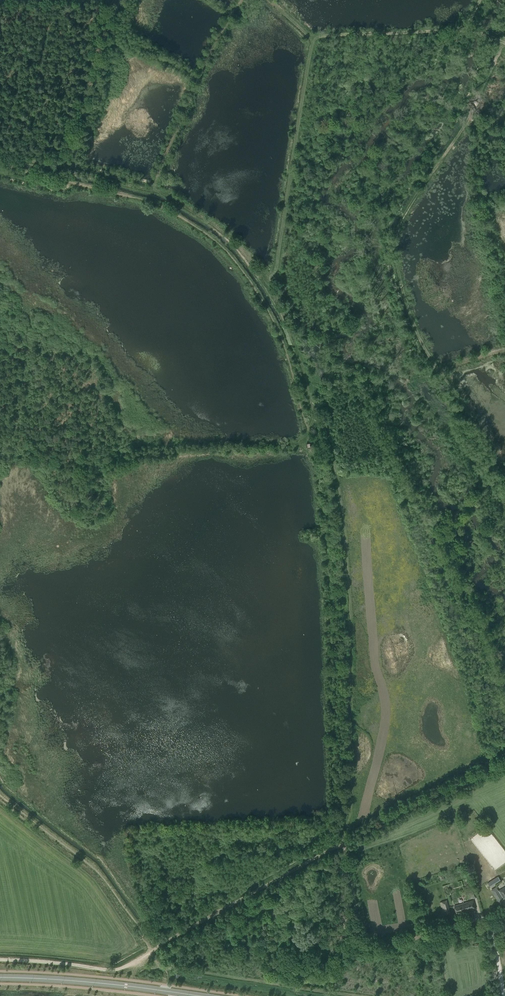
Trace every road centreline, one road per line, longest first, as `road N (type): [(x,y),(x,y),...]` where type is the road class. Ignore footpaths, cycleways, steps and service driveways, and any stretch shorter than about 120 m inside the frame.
road 1 (track): [(342,846),(350,820),(350,605),(330,449)]
road 2 (track): [(503,995),(486,918),(366,954),(342,846)]
road 3 (track): [(70,171),(169,198),(231,239),(267,284),(299,357)]
road 4 (track): [(0,793),(99,872),(150,953)]
road 5 (track): [(150,953),(342,846)]
road 6 (tertiary): [(201,995),(0,978)]
road 7 (track): [(150,953),(108,970),(0,960)]

